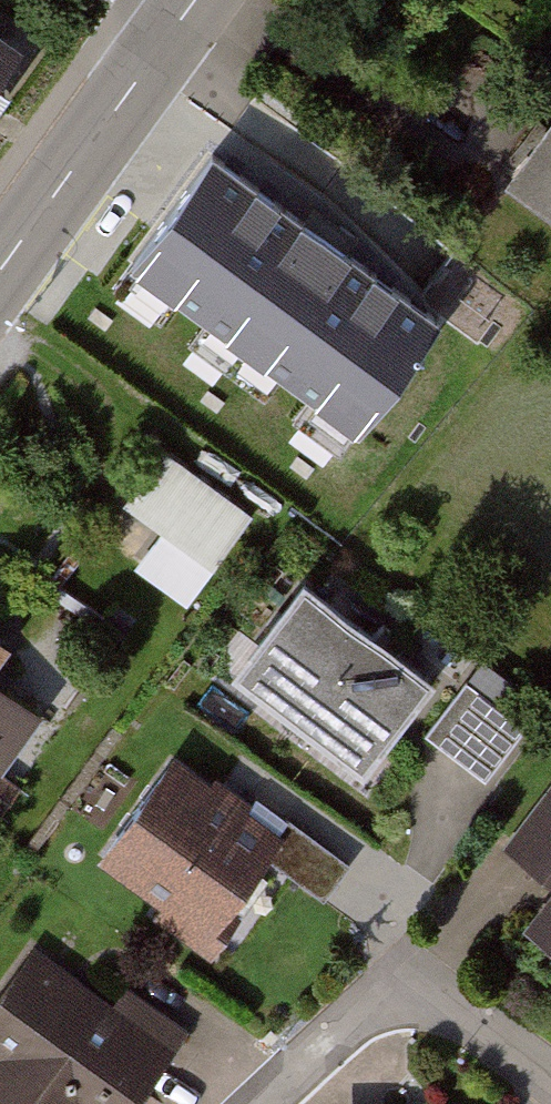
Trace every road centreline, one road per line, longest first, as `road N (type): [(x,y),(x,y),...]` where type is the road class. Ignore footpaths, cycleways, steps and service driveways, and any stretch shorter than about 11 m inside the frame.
road 1 (residential): [(550,1078),(455,1007),(418,992),(393,995),(351,1021),(273,1103)]
road 2 (tertiary): [(0,270),(189,6)]

